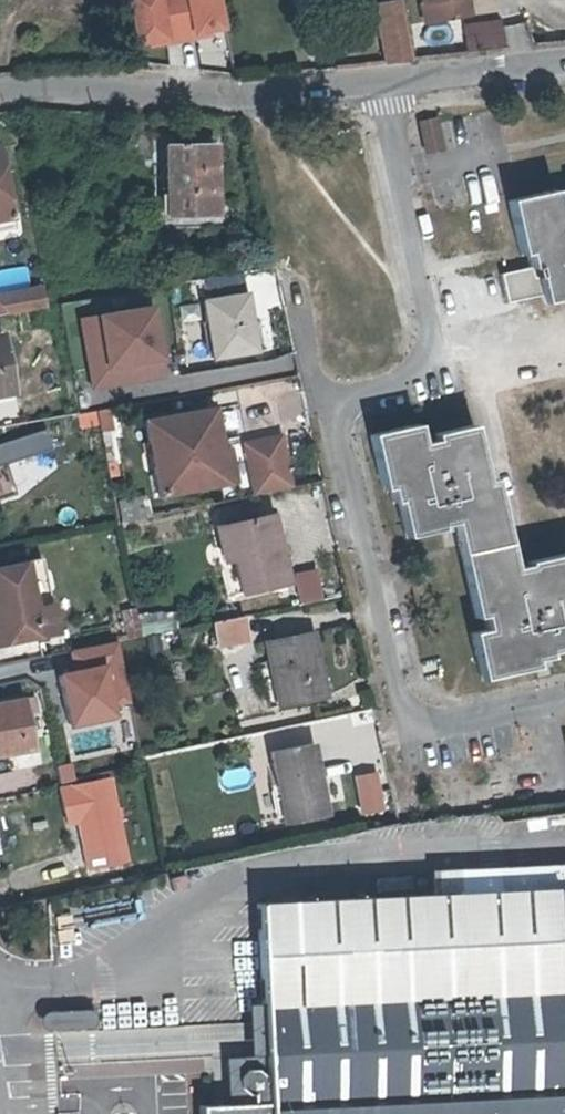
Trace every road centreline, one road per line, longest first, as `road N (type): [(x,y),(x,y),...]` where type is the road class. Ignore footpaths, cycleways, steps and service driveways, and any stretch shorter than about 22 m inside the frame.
road 1 (residential): [(564,704),(436,731),(408,719),(390,683),(332,400),(411,371),(425,335),(377,80)]
road 2 (residential): [(377,80),(236,98),(0,99)]
road 3 (residential): [(564,61),(377,80)]

